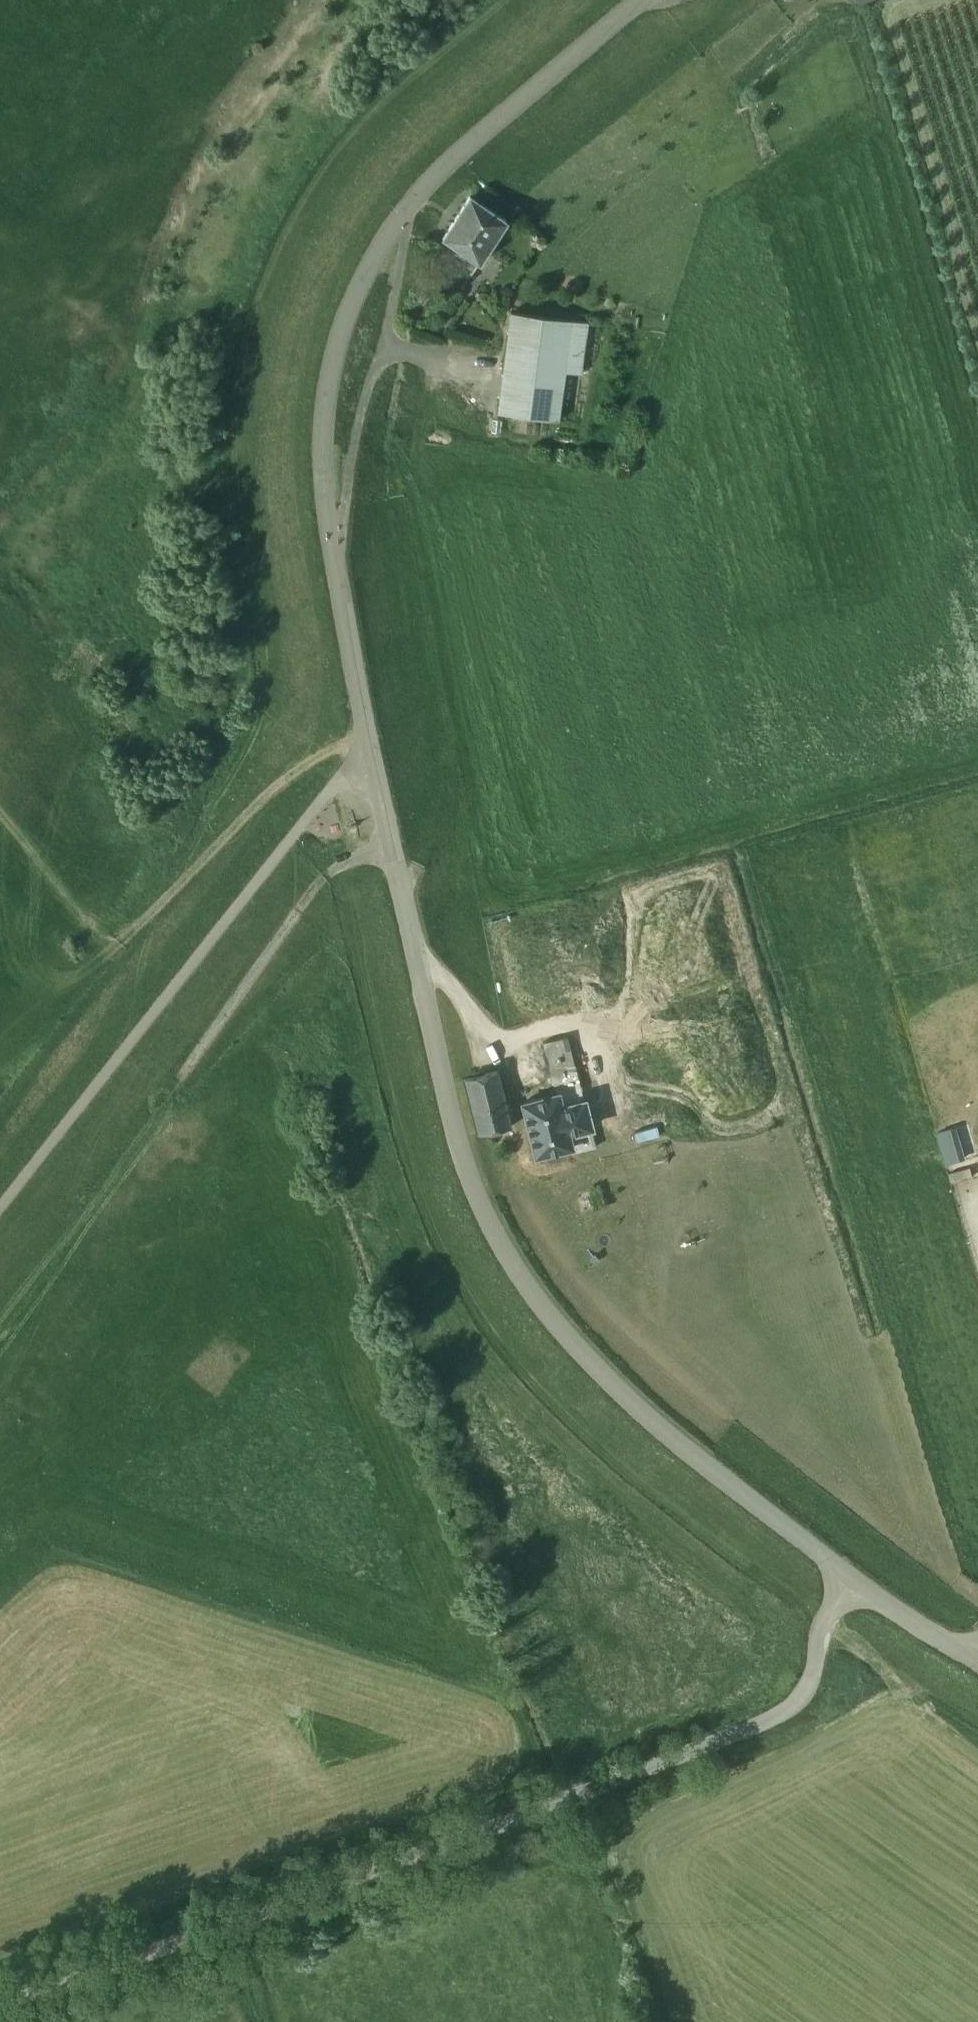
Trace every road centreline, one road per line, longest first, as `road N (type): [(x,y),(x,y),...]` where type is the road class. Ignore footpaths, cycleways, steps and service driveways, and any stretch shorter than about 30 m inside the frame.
road 1 (unclassified): [(851,1578),(743,1501),(584,1366),(511,1269),(461,1164),(367,744),(329,510),(324,429),(336,354),(379,250),(447,164),(638,0)]
road 2 (unclassified): [(0,2007),(786,1711),(813,1679),(821,1625),(851,1578)]
road 3 (track): [(367,744),(313,756),(122,946),(87,949),(0,864)]
road 4 (track): [(182,1082),(311,888),(334,868),(392,853)]
road 5 (unclassified): [(971,1660),(851,1578)]

